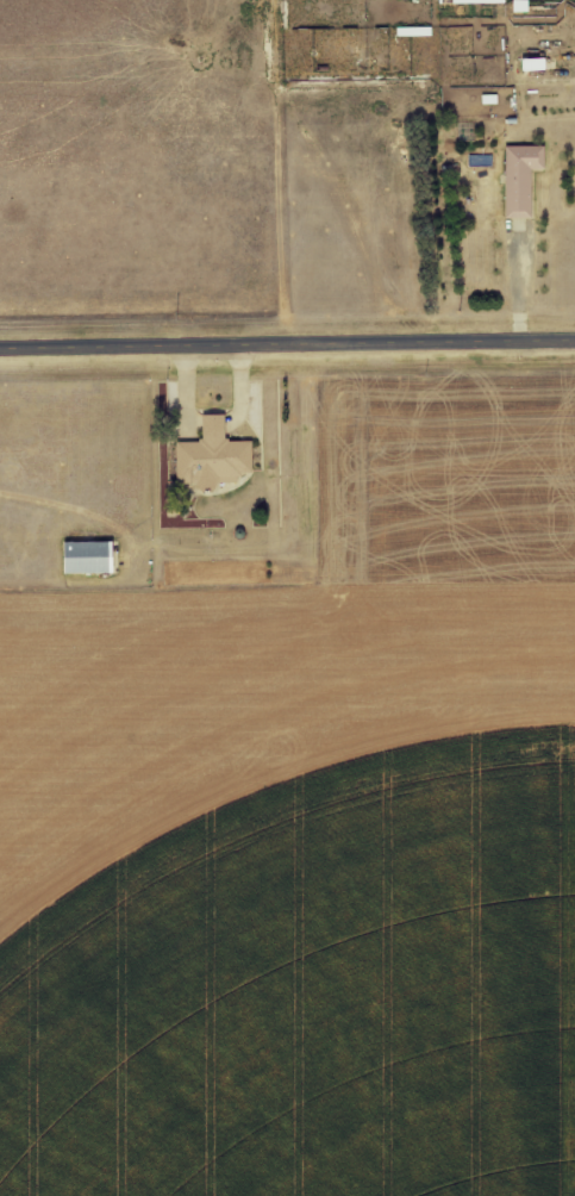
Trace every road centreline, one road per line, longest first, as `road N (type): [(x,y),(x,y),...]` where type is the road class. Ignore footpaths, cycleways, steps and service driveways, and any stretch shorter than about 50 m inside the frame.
road 1 (secondary): [(0,357),(574,346)]

